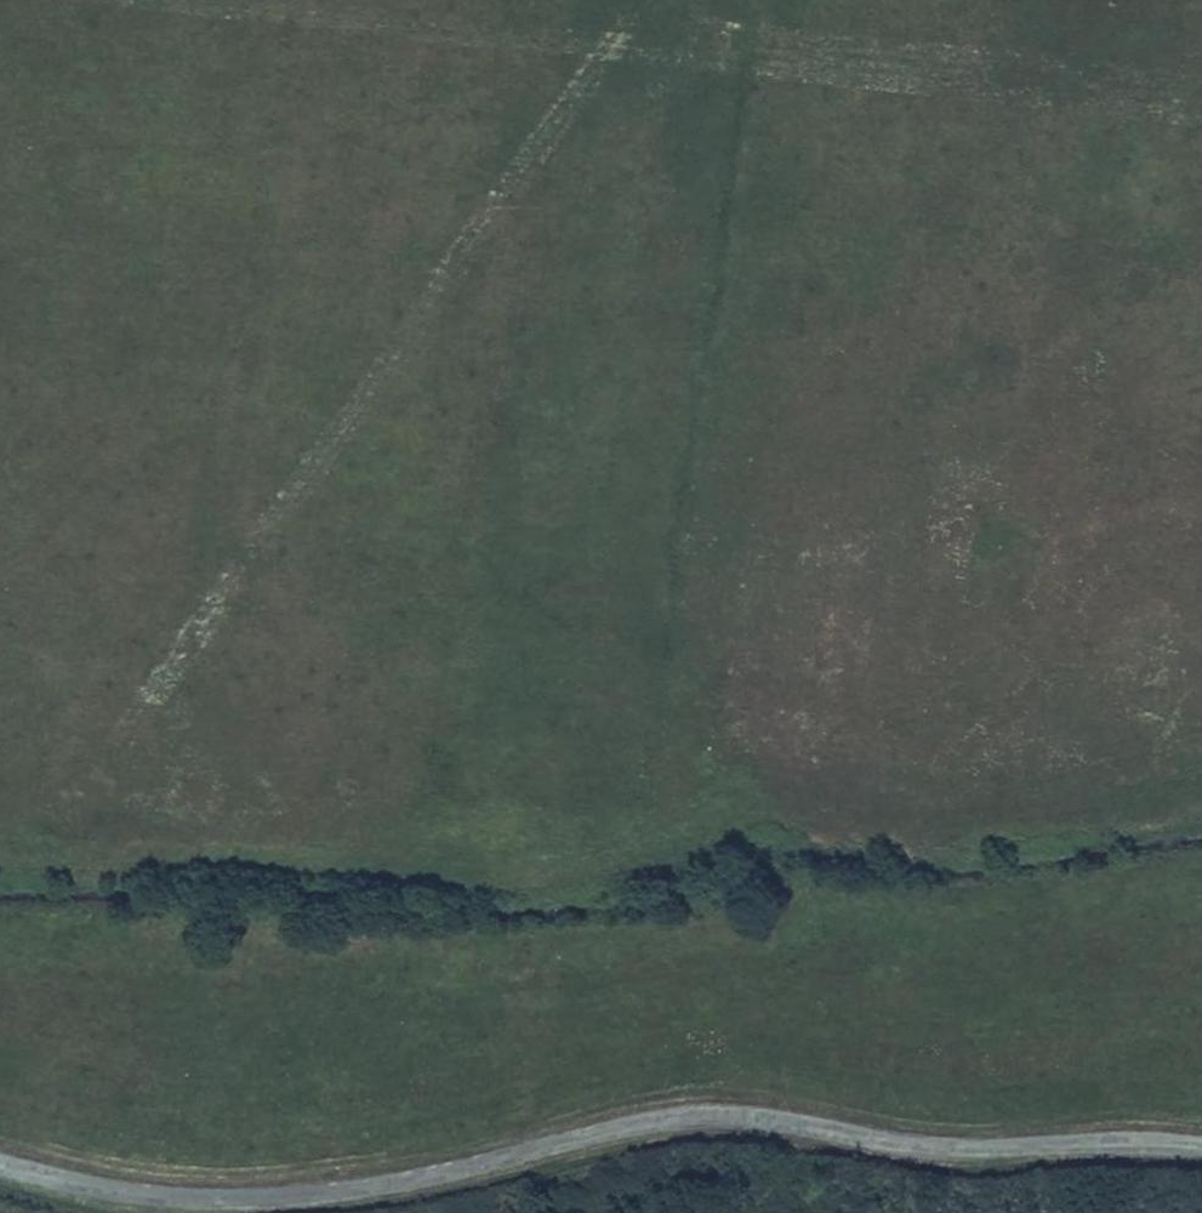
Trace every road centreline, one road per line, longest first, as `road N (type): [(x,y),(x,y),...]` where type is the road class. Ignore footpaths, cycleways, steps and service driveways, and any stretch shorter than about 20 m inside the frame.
road 1 (unclassified): [(0,1158),(209,1195),(433,1169),(648,1113),(754,1108),(937,1142),(1201,1134)]

